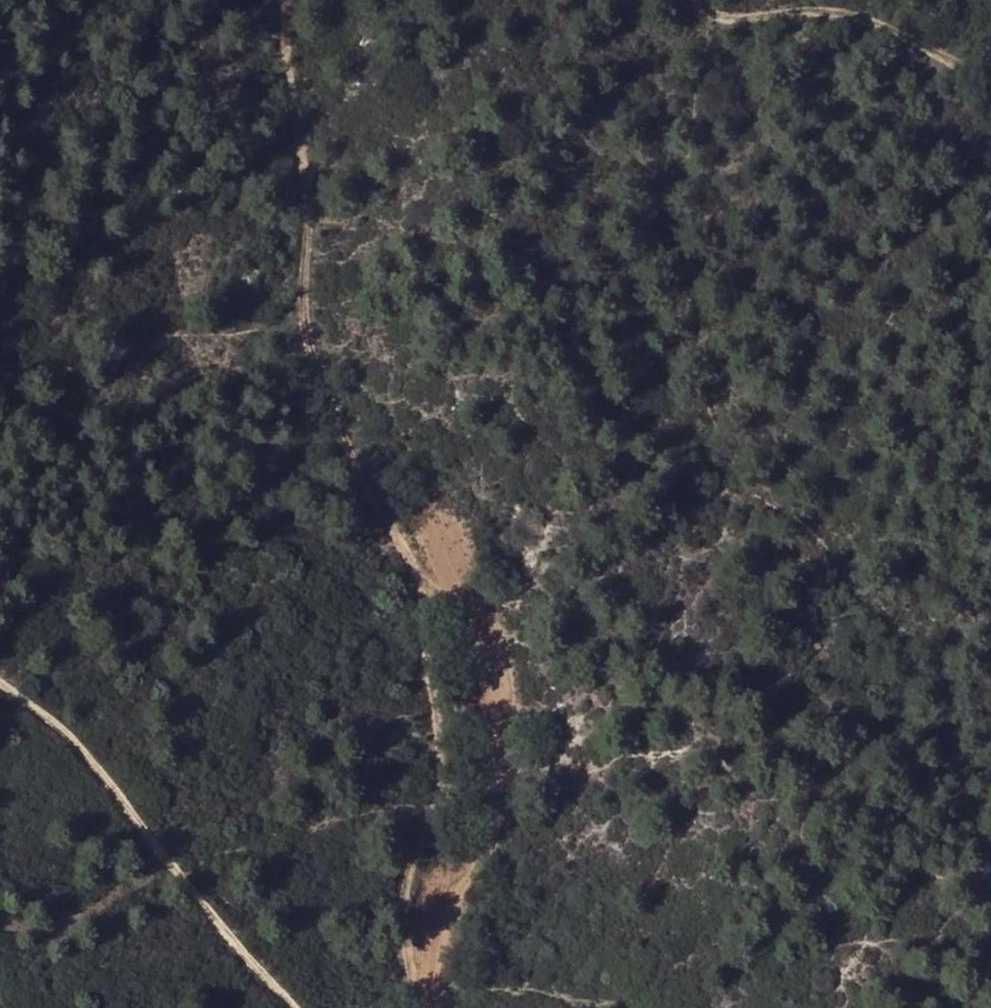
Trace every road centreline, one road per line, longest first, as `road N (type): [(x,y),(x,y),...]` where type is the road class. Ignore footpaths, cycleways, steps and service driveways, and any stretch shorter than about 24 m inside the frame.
road 1 (track): [(0,682),(69,740),(293,1007)]

